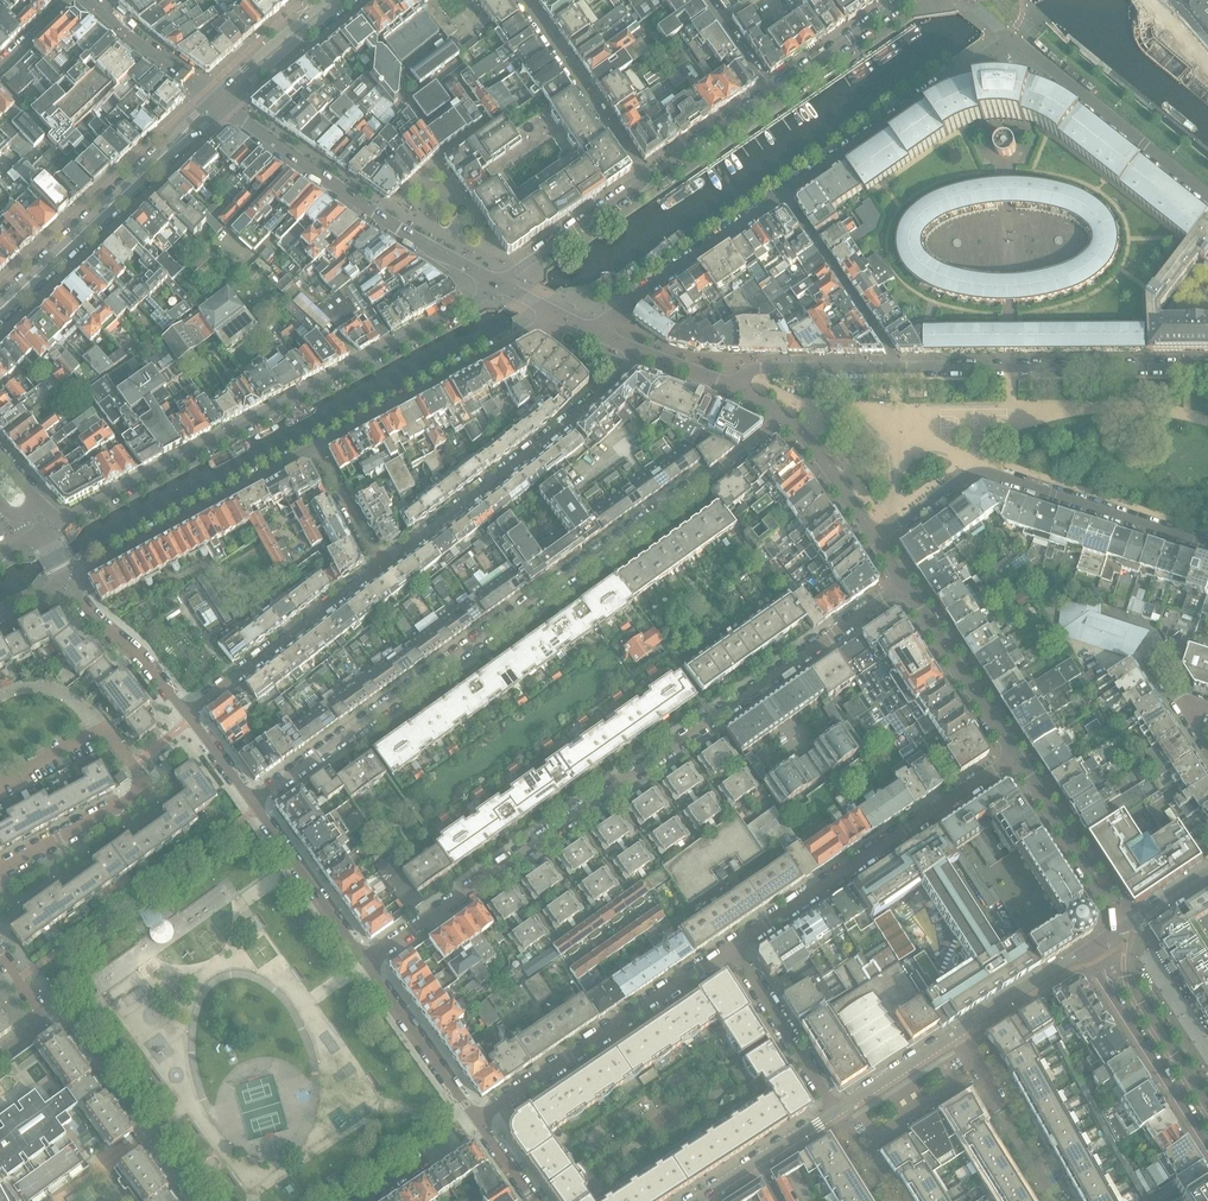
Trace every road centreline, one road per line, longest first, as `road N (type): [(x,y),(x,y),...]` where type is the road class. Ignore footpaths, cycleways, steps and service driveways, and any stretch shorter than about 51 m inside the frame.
road 1 (residential): [(366,962),(908,586)]
road 2 (residential): [(784,417),(256,800)]
road 3 (residential): [(500,284),(64,521),(37,501)]
road 4 (residential): [(187,713),(84,605),(80,577),(314,446)]
road 5 (residential): [(1207,544),(984,472),(964,477),(877,538)]
road 6 (residential): [(733,947),(1020,757)]
road 7 (residential): [(380,567),(537,448),(647,351)]
road 8 (residential): [(223,107),(500,284)]
road 9 (residential): [(893,367),(1207,368)]
road 10 (residential): [(478,1120),(733,947)]
road 11 (residential): [(314,446),(558,311)]
road 12 (residential): [(784,193),(1007,36)]
road 13 (residential): [(1007,36),(1207,196)]
road 14 (residential): [(187,713),(380,567)]
road 15 (tertiary): [(0,311),(174,148)]
road 16 (residential): [(1080,952),(1207,1147)]
road 17 (residential): [(599,330),(617,308),(784,193)]
road 18 (residential): [(523,0),(647,177)]
road 19 (residential): [(784,193),(893,367)]
road 20 (residential): [(1020,757),(908,586)]
road 21 (residential): [(1125,925),(1020,757)]
road 22 (residential): [(366,962),(256,800)]
road 23 (residential): [(478,1120),(366,962)]
road 24 (residential): [(835,1111),(733,947)]
road 25 (residential): [(134,764),(137,792),(0,869)]
road 26 (residential): [(647,177),(500,284)]
road 27 (residential): [(0,618),(57,586),(63,573),(50,543),(38,537),(0,557)]
road 28 (residential): [(730,386),(758,369),(893,367)]
road 29 (residential): [(835,1111),(694,1200)]
road 30 (tertiary): [(223,107),(345,0)]
road 31 (residential): [(904,0),(771,91)]
road 32 (residential): [(91,0),(212,99)]
road 33 (residential): [(877,538),(784,417)]
road 34 (residential): [(771,91),(647,177)]
road 35 (residential): [(1080,952),(954,1035)]
road 36 (tertiary): [(325,0),(212,99)]
road 37 (residential): [(954,1035),(835,1111)]
road 38 (residential): [(0,1058),(38,1029),(44,1013),(0,952)]
road 39 (residential): [(380,567),(314,446)]

